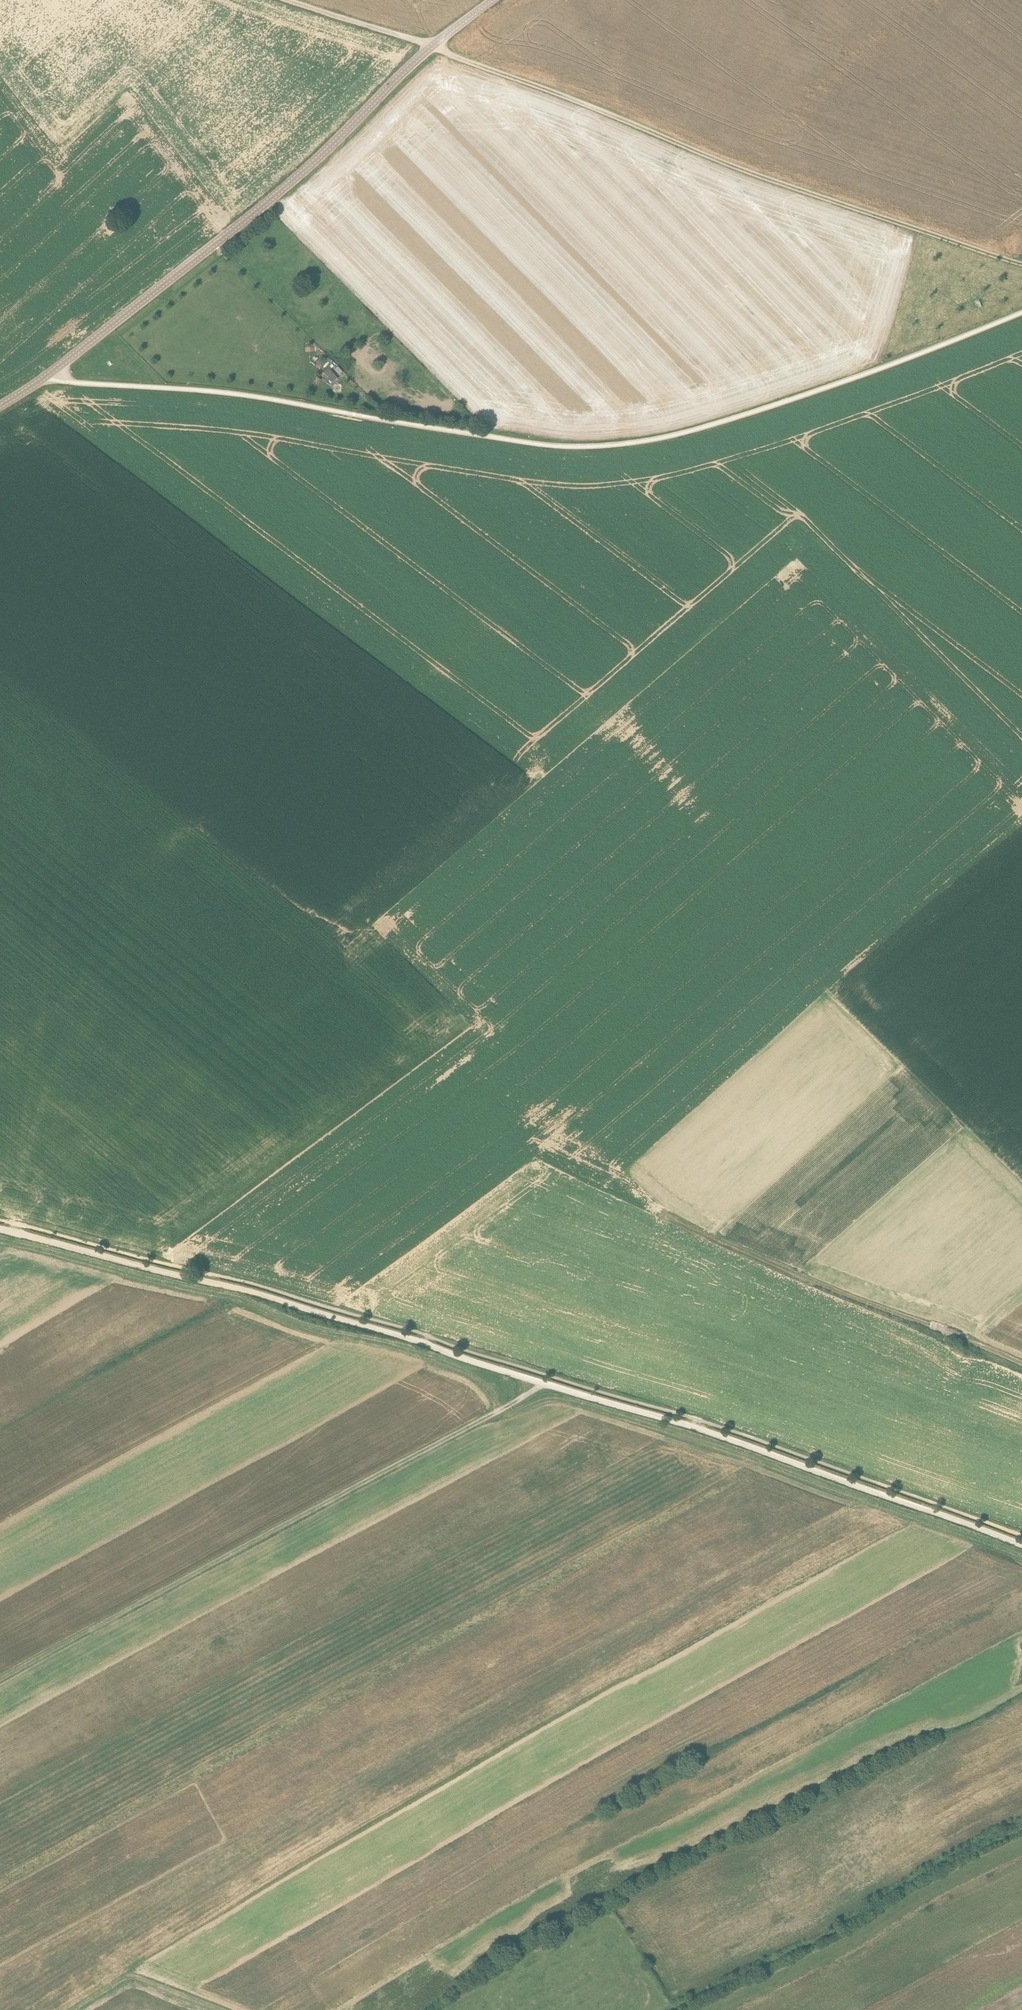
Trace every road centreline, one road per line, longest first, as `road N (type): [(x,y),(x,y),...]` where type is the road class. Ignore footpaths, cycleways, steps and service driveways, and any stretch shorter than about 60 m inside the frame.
road 1 (track): [(0,1229),(405,1338),(726,1438),(1021,1546)]
road 2 (unclassified): [(46,376),(256,396),(594,446),(720,422),(1021,312)]
road 3 (track): [(434,45),(738,168),(1021,265)]
road 4 (tertiary): [(46,376),(262,206),(425,51),(493,0)]
road 5 (track): [(540,1381),(142,1602)]
road 6 (track): [(1021,1364),(751,1252)]
road 7 (track): [(434,45),(287,0)]

